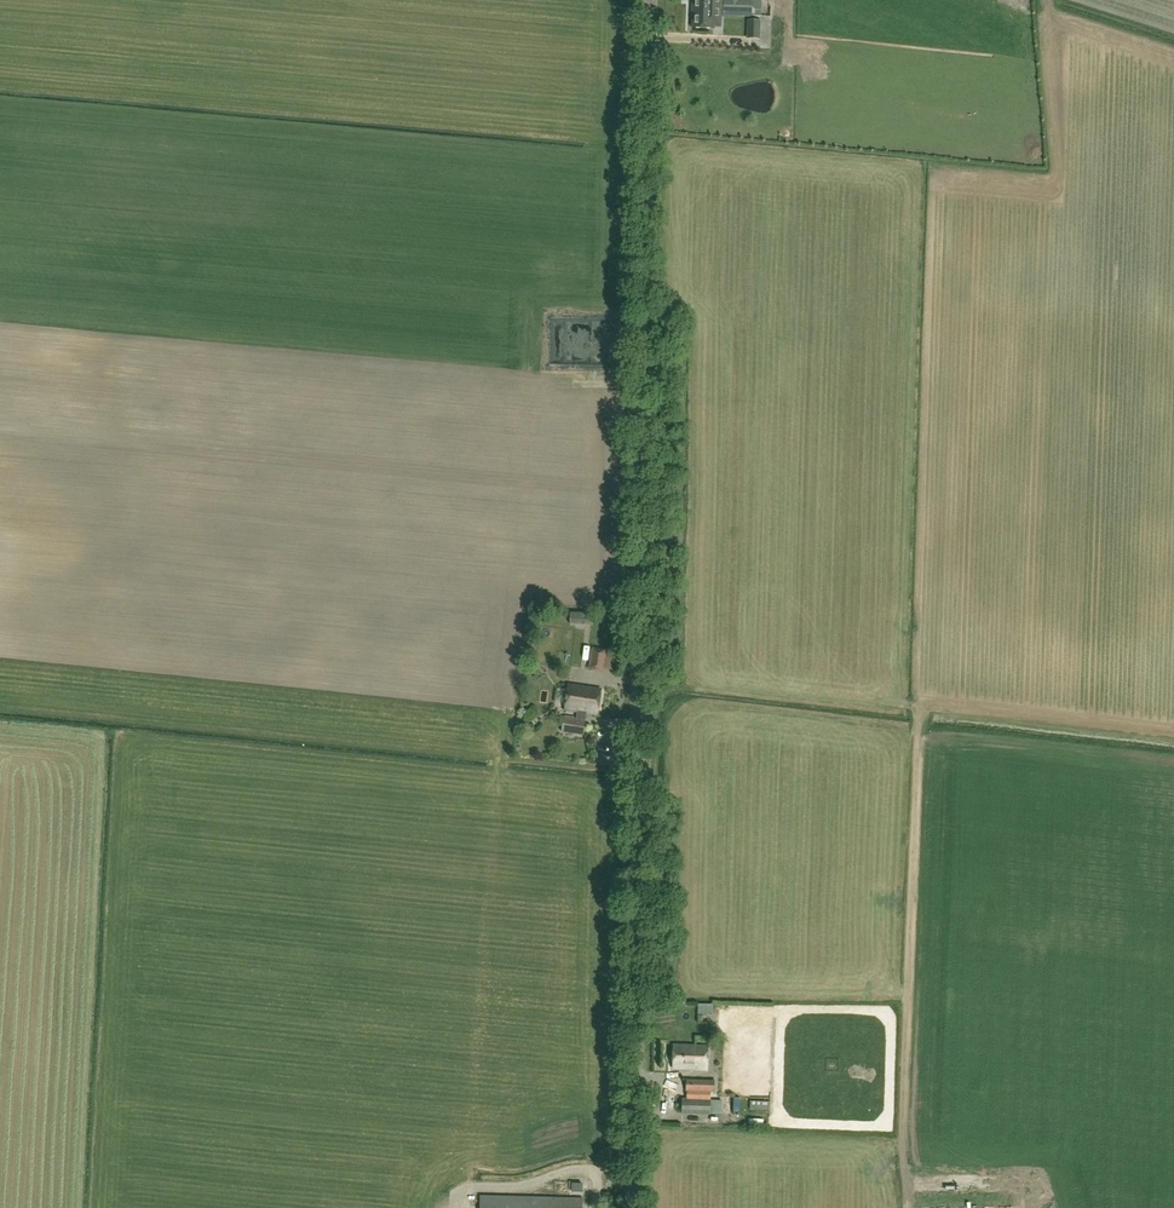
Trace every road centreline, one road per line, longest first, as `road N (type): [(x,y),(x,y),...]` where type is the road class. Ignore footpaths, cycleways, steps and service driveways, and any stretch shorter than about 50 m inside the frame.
road 1 (tertiary): [(632,1207),(650,0)]

